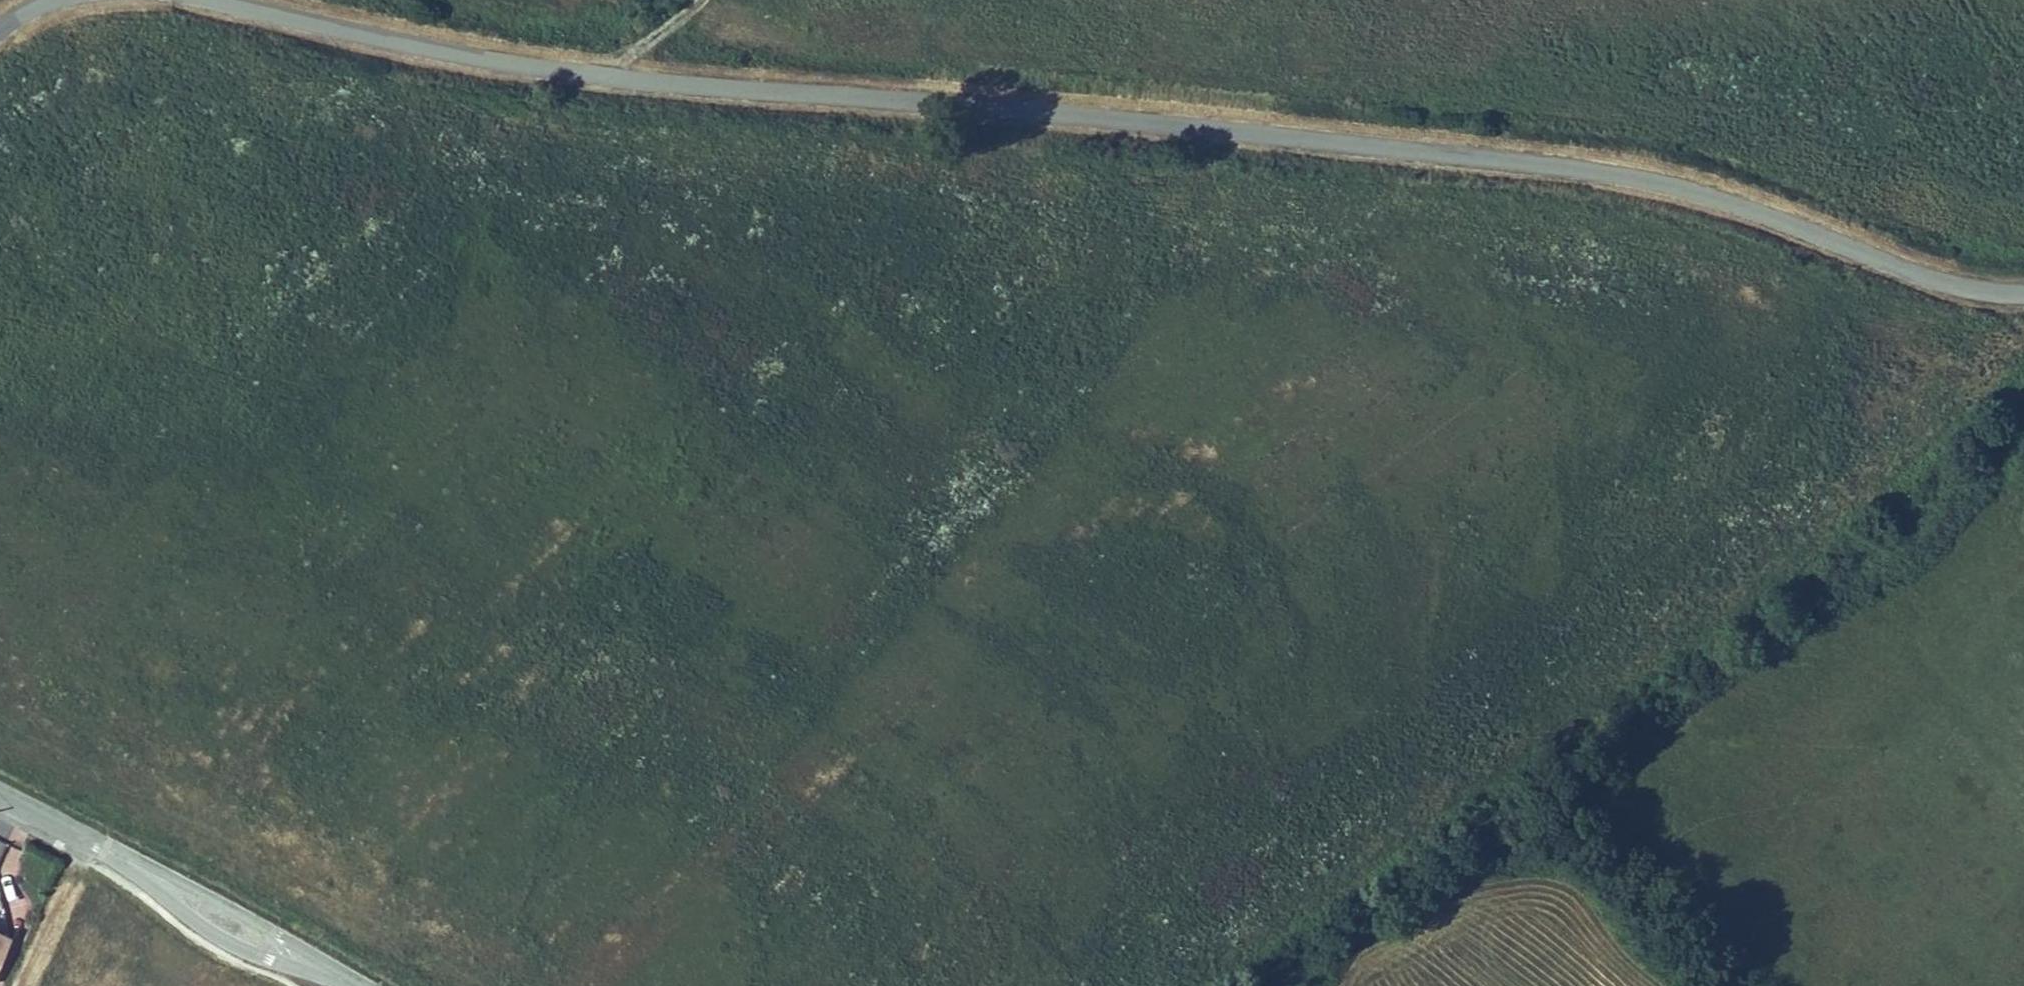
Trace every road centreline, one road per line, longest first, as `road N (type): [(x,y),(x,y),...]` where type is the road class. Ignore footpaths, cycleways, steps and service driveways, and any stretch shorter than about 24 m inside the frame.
road 1 (unclassified): [(2023,294),(1947,285),(1707,195),(1637,178),(1243,132),(601,77),(423,50),(205,0)]
road 2 (tertiary): [(349,985),(0,799)]
road 3 (track): [(700,0),(601,77)]

